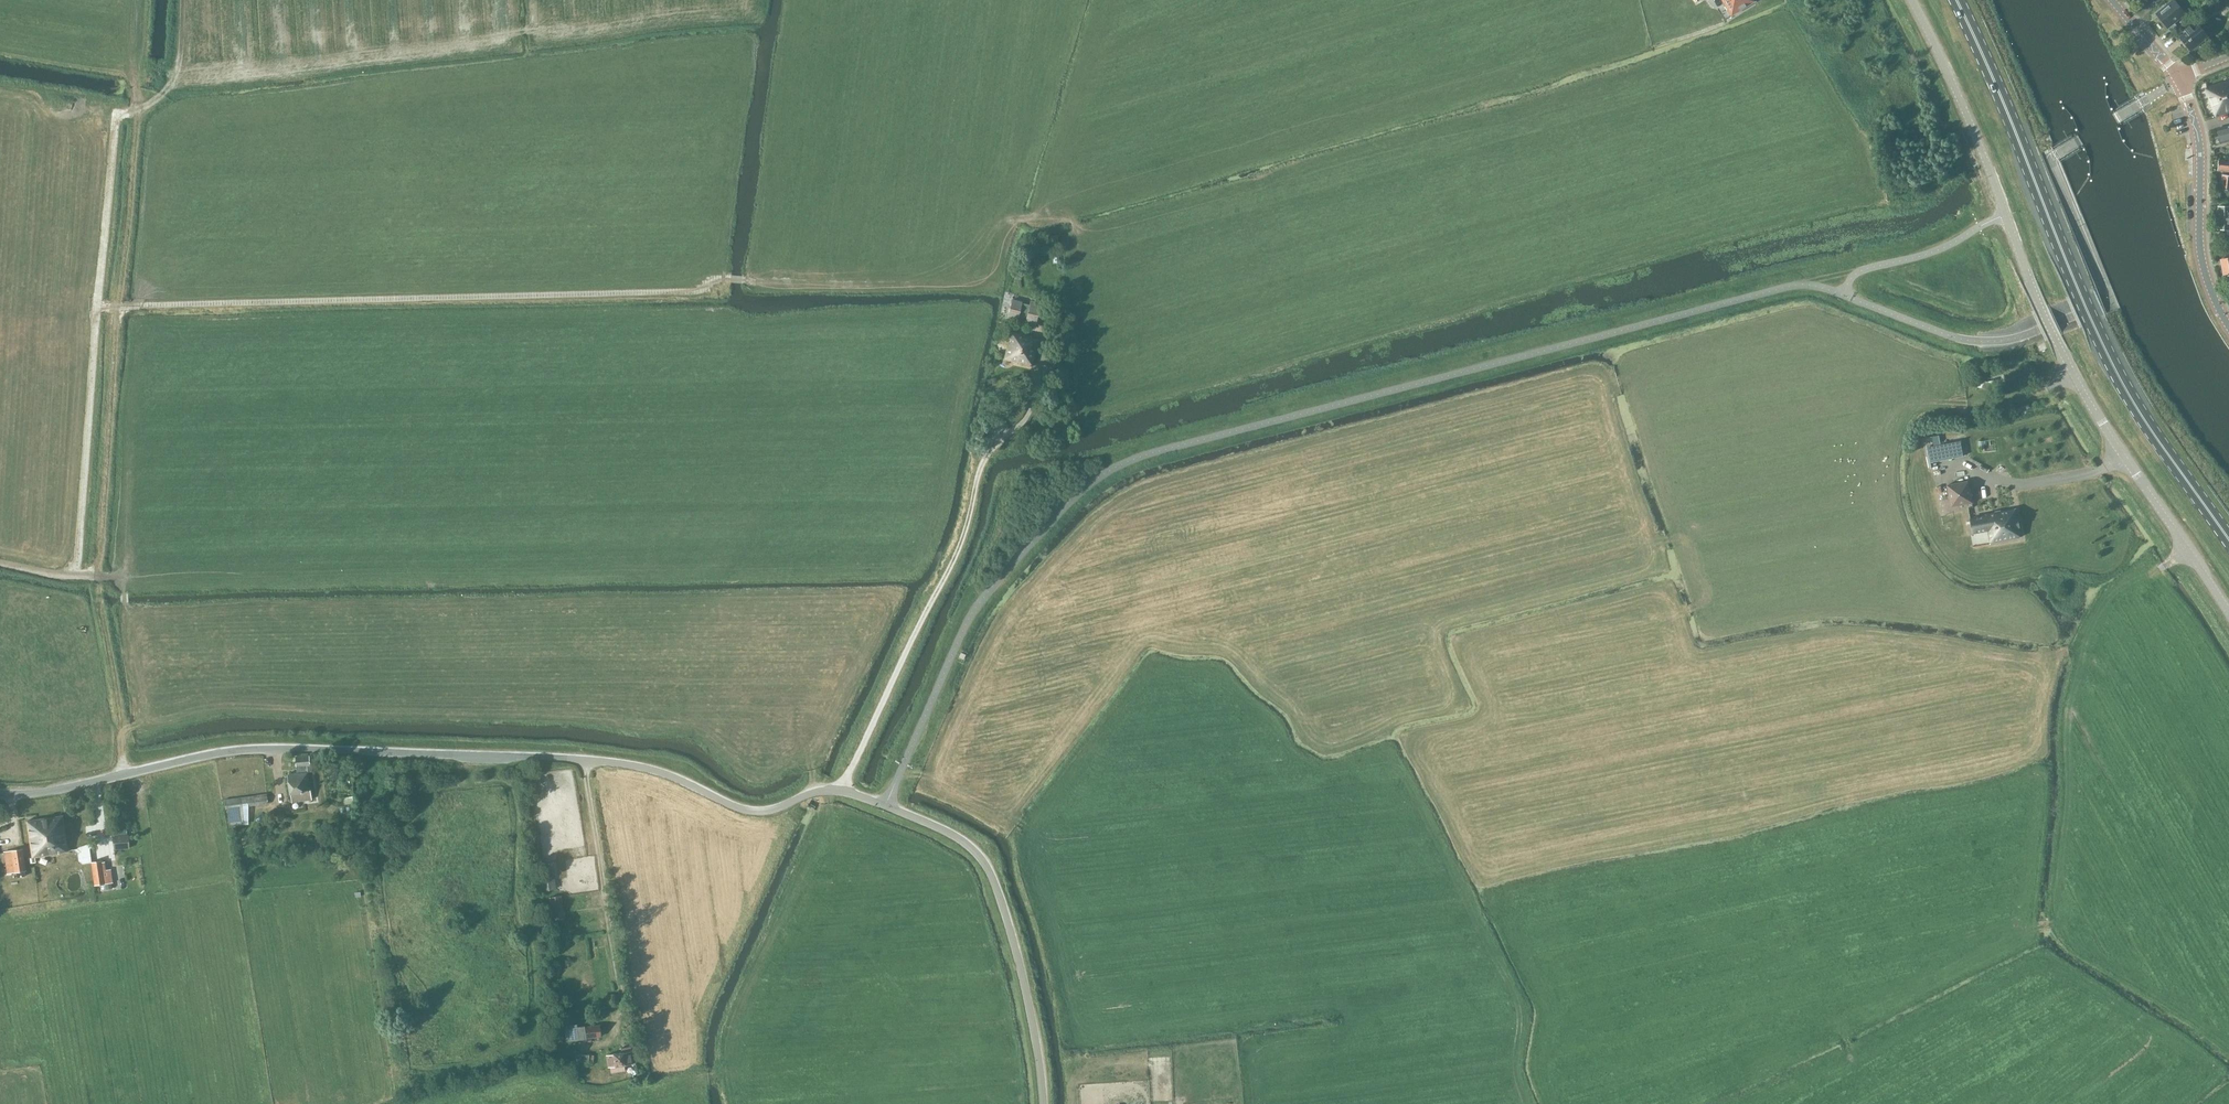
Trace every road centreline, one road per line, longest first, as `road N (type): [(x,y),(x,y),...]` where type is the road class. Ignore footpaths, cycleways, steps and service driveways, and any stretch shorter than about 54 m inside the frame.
road 1 (track): [(1040,214),(1005,221),(964,268),(929,282),(728,279),(703,291),(117,307)]
road 2 (unclassified): [(0,793),(58,790),(262,749),(604,761),(658,772),(755,811),(843,790)]
road 3 (unclassified): [(2228,612),(2082,389),(1912,0)]
road 4 (primary): [(2228,539),(2102,341),(1957,0)]
road 5 (track): [(140,110),(96,575)]
road 6 (unclassified): [(1044,1103),(1028,997),(989,869),(949,832),(843,790)]
road 7 (tertiary): [(2228,327),(2206,277),(2198,140),(2178,77)]
road 8 (track): [(586,759),(621,1013)]
road 9 (track): [(96,575),(123,775)]
road 10 (track): [(1084,287),(1066,214),(1040,214),(1050,186)]
road 11 (track): [(1950,402),(1993,404),(2076,377)]

